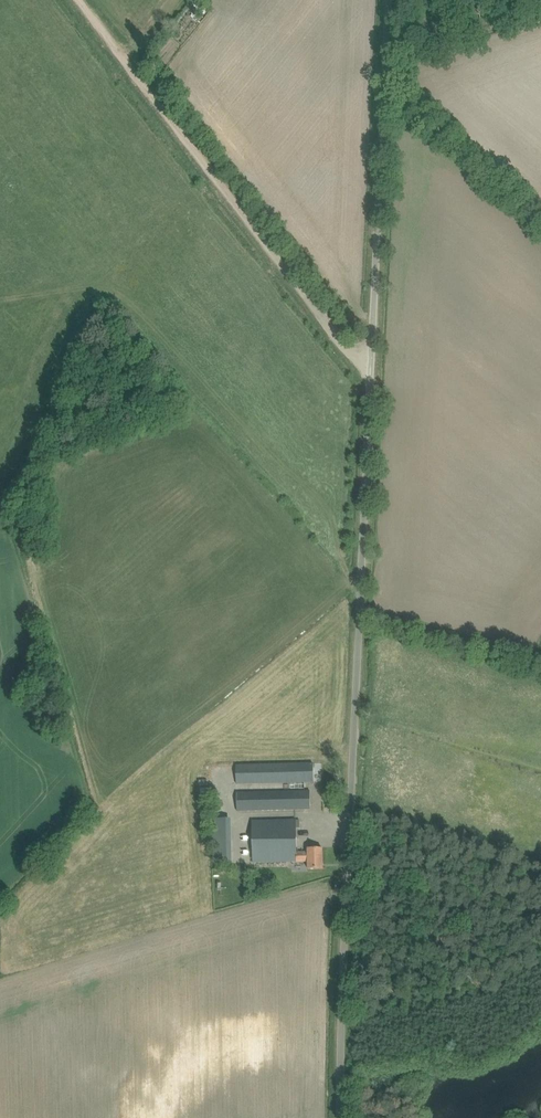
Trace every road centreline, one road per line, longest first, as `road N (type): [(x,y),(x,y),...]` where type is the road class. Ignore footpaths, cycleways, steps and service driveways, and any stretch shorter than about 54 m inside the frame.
road 1 (unclassified): [(344,1117),(345,827),(385,0)]
road 2 (track): [(0,497),(72,317),(93,297),(357,566)]
road 3 (track): [(367,374),(76,0)]

